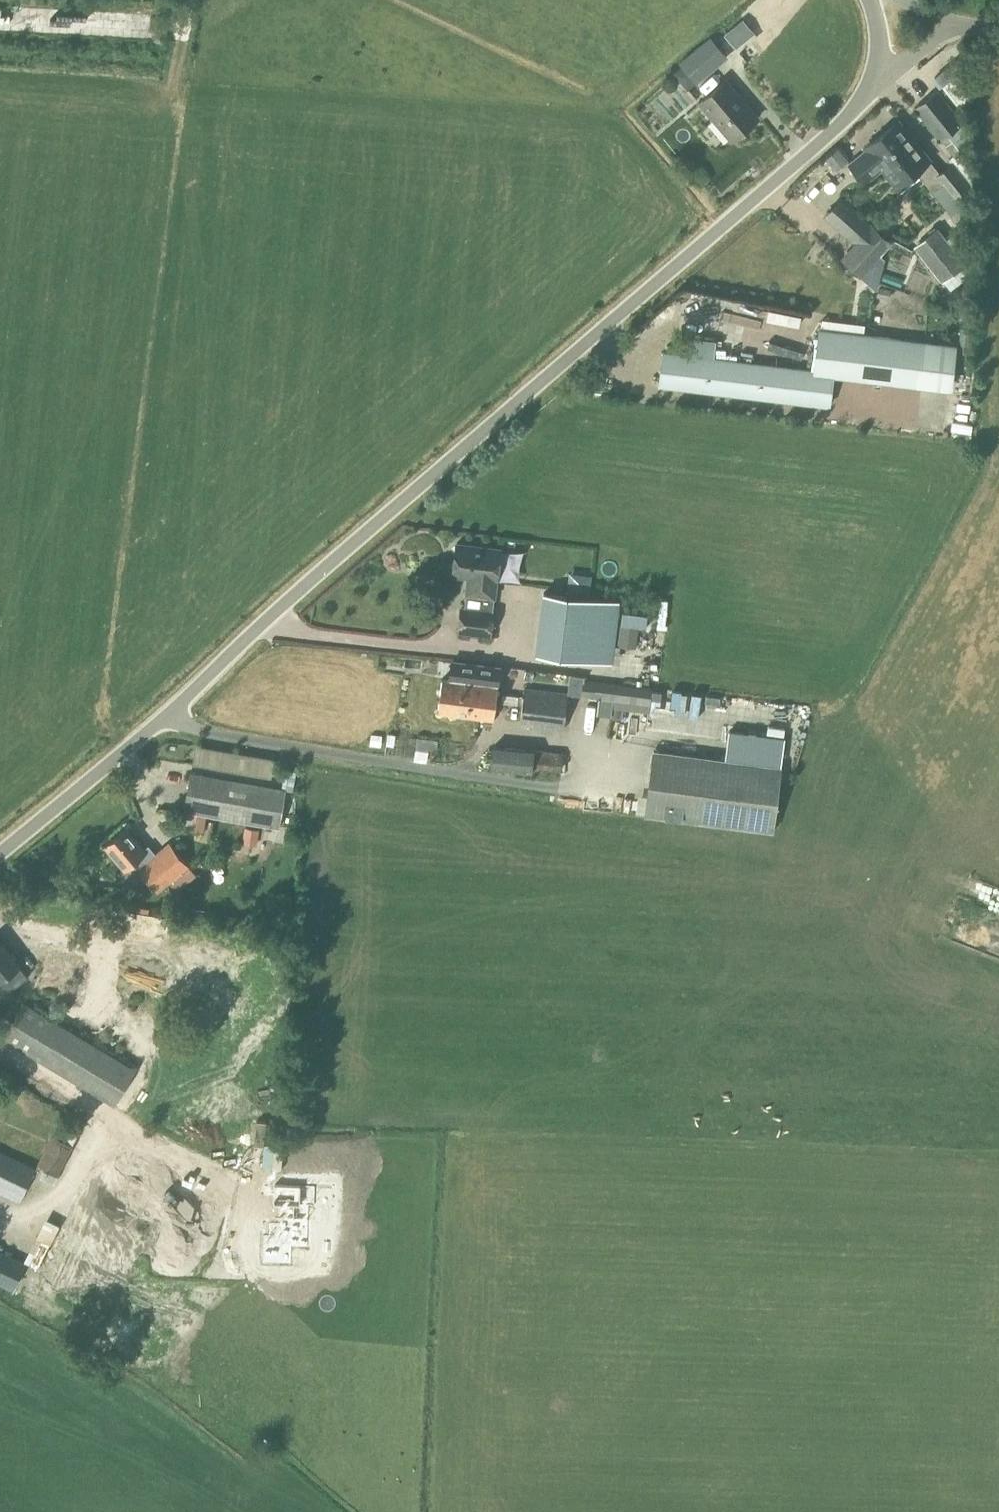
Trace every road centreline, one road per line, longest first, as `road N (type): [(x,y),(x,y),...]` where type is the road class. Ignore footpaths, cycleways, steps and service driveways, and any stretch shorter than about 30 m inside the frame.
road 1 (unclassified): [(0,854),(869,94),(879,61),(869,0)]

